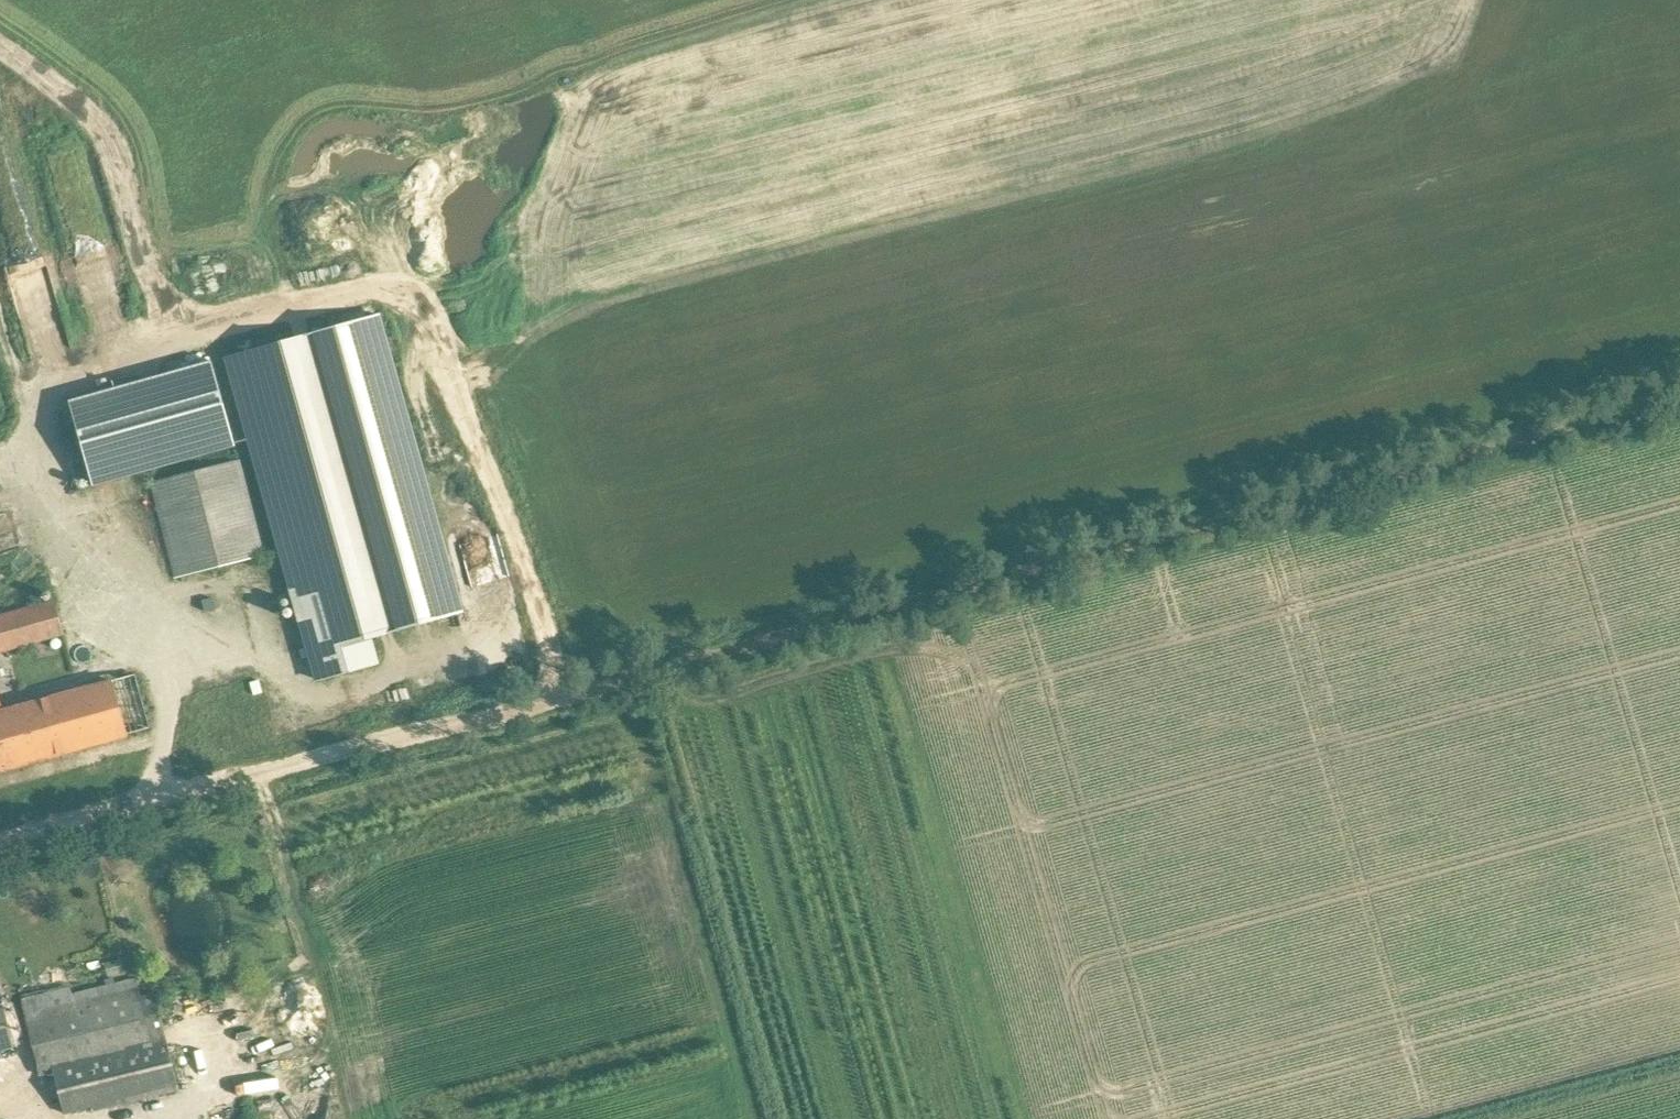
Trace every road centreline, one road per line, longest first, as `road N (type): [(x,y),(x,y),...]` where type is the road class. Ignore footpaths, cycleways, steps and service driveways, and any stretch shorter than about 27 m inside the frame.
road 1 (track): [(245,768),(1679,393)]
road 2 (unclassified): [(0,835),(245,768)]

